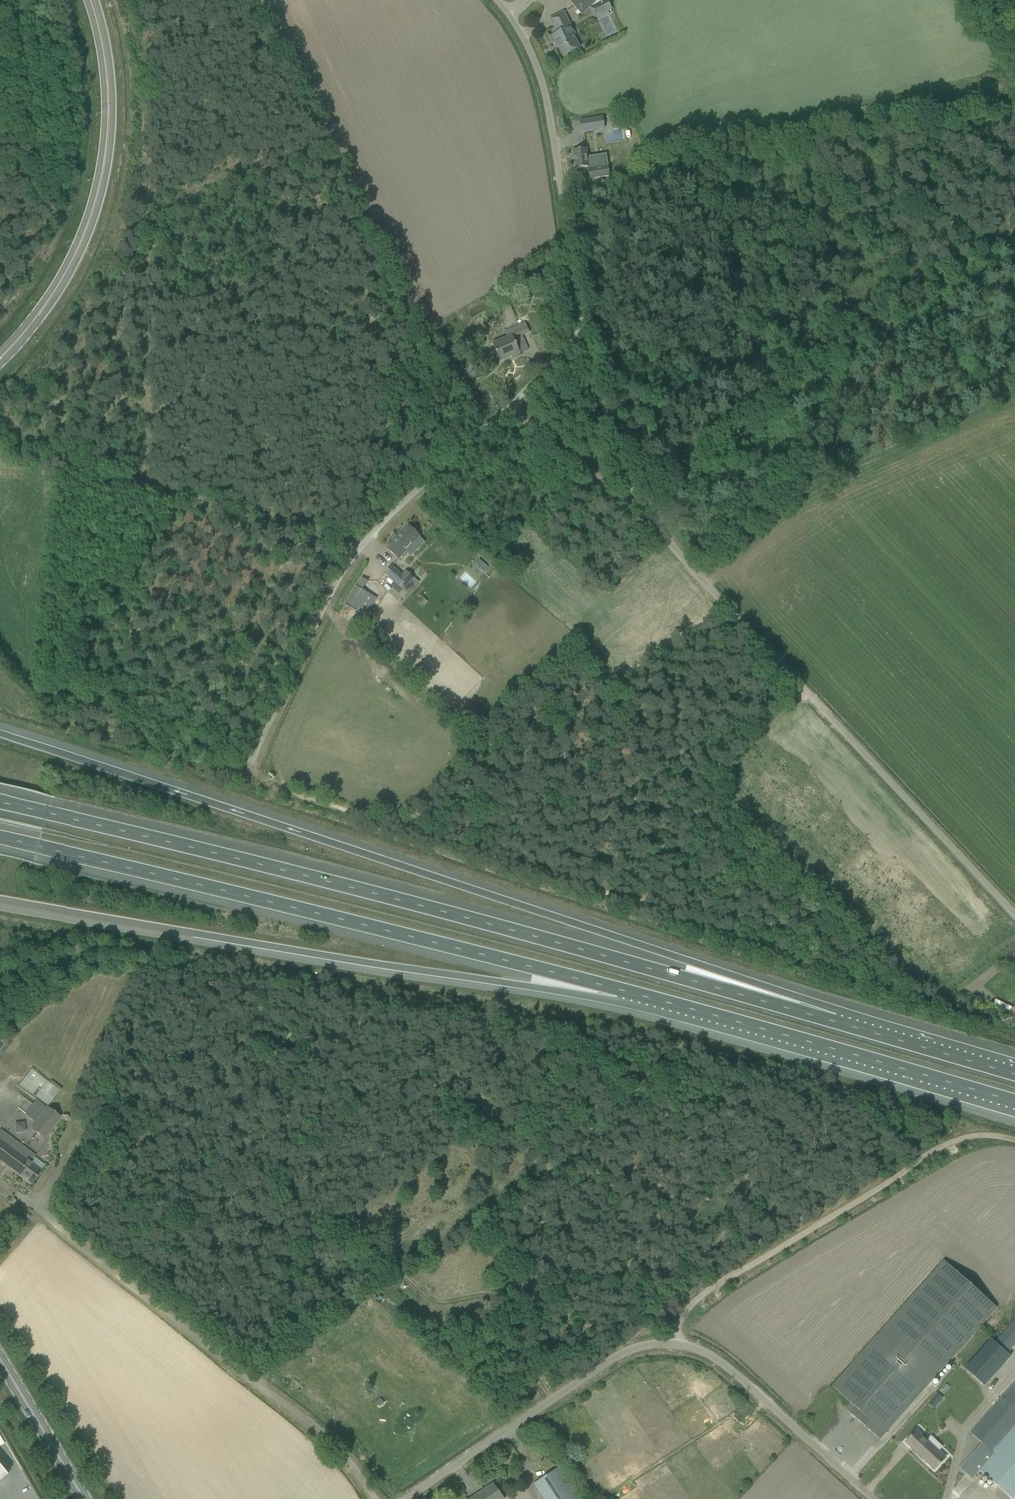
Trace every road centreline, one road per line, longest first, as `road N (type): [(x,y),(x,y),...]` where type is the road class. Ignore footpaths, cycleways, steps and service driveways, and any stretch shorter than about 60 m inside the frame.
road 1 (motorway): [(835,1022),(488,892),(0,737)]
road 2 (motorway): [(835,1022),(306,876),(0,803)]
road 3 (unclassified): [(1014,915),(656,520),(513,407)]
road 4 (motorway): [(0,839),(620,991)]
road 5 (motorway): [(0,902),(537,987),(620,991)]
road 6 (track): [(145,0),(150,485)]
road 7 (unclassified): [(513,407),(574,352),(582,325),(572,214),(543,84),(497,0)]
road 8 (unclassified): [(374,1498),(317,1429),(37,1210)]
road 9 (unclassified): [(258,761),(352,568),(513,407)]
road 10 (track): [(679,1345),(690,1308),(948,1150),(974,1137),(1014,1140)]
road 11 (motorway): [(620,991),(1014,1102)]
road 12 (secondary): [(0,359),(56,291),(95,203),(107,96),(90,0)]
road 13 (unclassified): [(409,1498),(563,1388),(635,1348),(667,1344)]
road 14 (unclassified): [(873,1498),(723,1363),(667,1344)]
road 15 (track): [(150,485),(369,547)]
road 16 (track): [(656,520),(581,340)]
road 17 (motorway): [(1014,1076),(835,1022)]
road 18 (primary): [(84,1498),(0,1359)]

